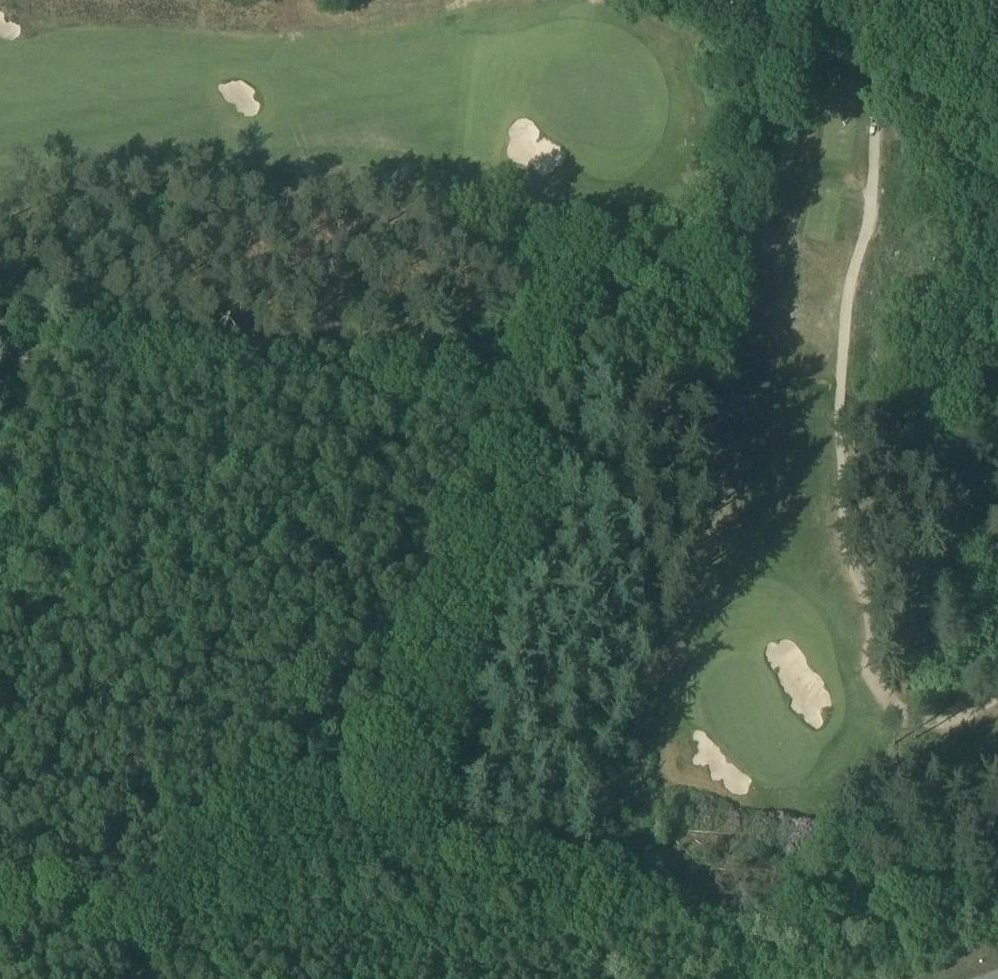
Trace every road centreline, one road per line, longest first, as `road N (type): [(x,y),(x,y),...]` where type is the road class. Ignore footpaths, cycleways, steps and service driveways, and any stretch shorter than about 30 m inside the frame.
road 1 (track): [(997,711),(924,722),(885,669),(847,530),(847,389),(872,84),(700,0)]
road 2 (track): [(555,319),(492,359),(374,389),(0,348)]

